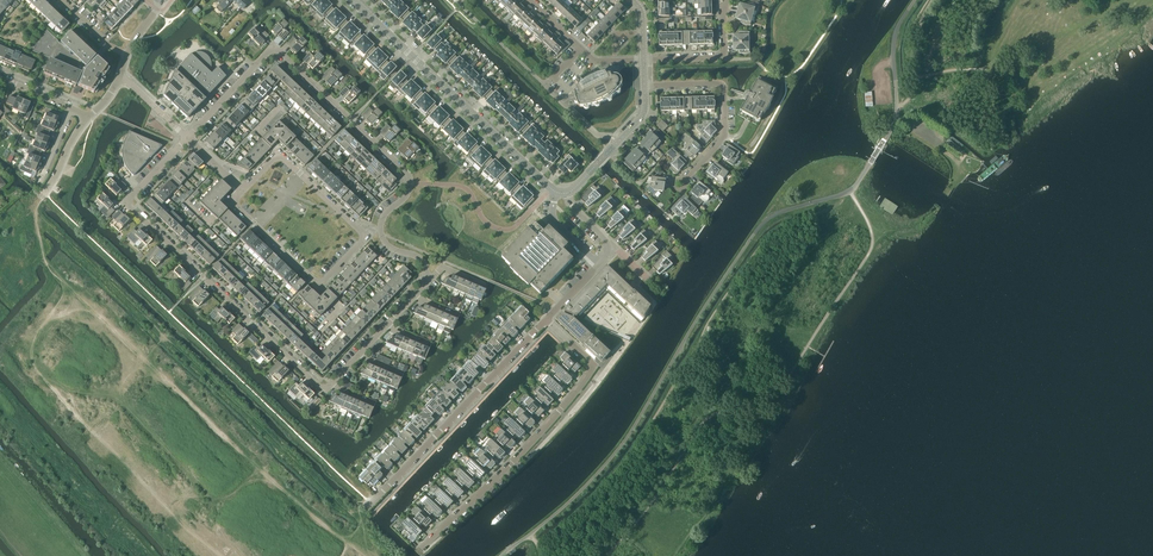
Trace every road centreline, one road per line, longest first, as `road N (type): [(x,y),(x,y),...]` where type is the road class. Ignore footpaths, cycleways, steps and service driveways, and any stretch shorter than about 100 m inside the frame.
road 1 (residential): [(427,281),(420,259),(393,250),(382,234),(387,210),(408,191),(405,173),(280,53),(269,51),(187,138)]
road 2 (residential): [(187,138),(129,206),(317,385),(329,386)]
road 3 (residential): [(420,550),(590,373),(589,360),(546,320)]
road 4 (residential): [(244,191),(232,204),(320,285),(366,237),(300,174)]
road 5 (tertiary): [(554,191),(353,0)]
road 6 (residential): [(366,510),(546,320)]
road 7 (residential): [(680,183),(723,139),(724,89),(644,86)]
road 8 (residential): [(643,59),(722,54),(726,0)]

